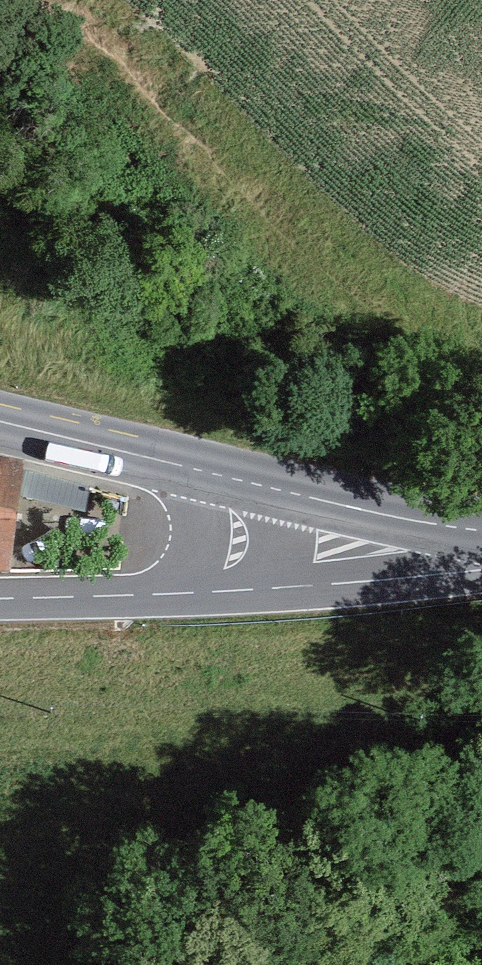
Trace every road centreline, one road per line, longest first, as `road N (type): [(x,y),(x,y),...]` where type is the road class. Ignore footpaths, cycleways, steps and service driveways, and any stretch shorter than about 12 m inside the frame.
road 1 (track): [(40,0),(200,120),(316,258),(481,326)]
road 2 (tertiary): [(481,569),(208,592)]
road 3 (tertiary): [(217,475),(481,531)]
road 4 (tertiary): [(0,423),(217,475)]
road 5 (tertiary): [(208,592),(0,598)]
road 6 (tertiary): [(217,475),(239,540),(208,592)]

